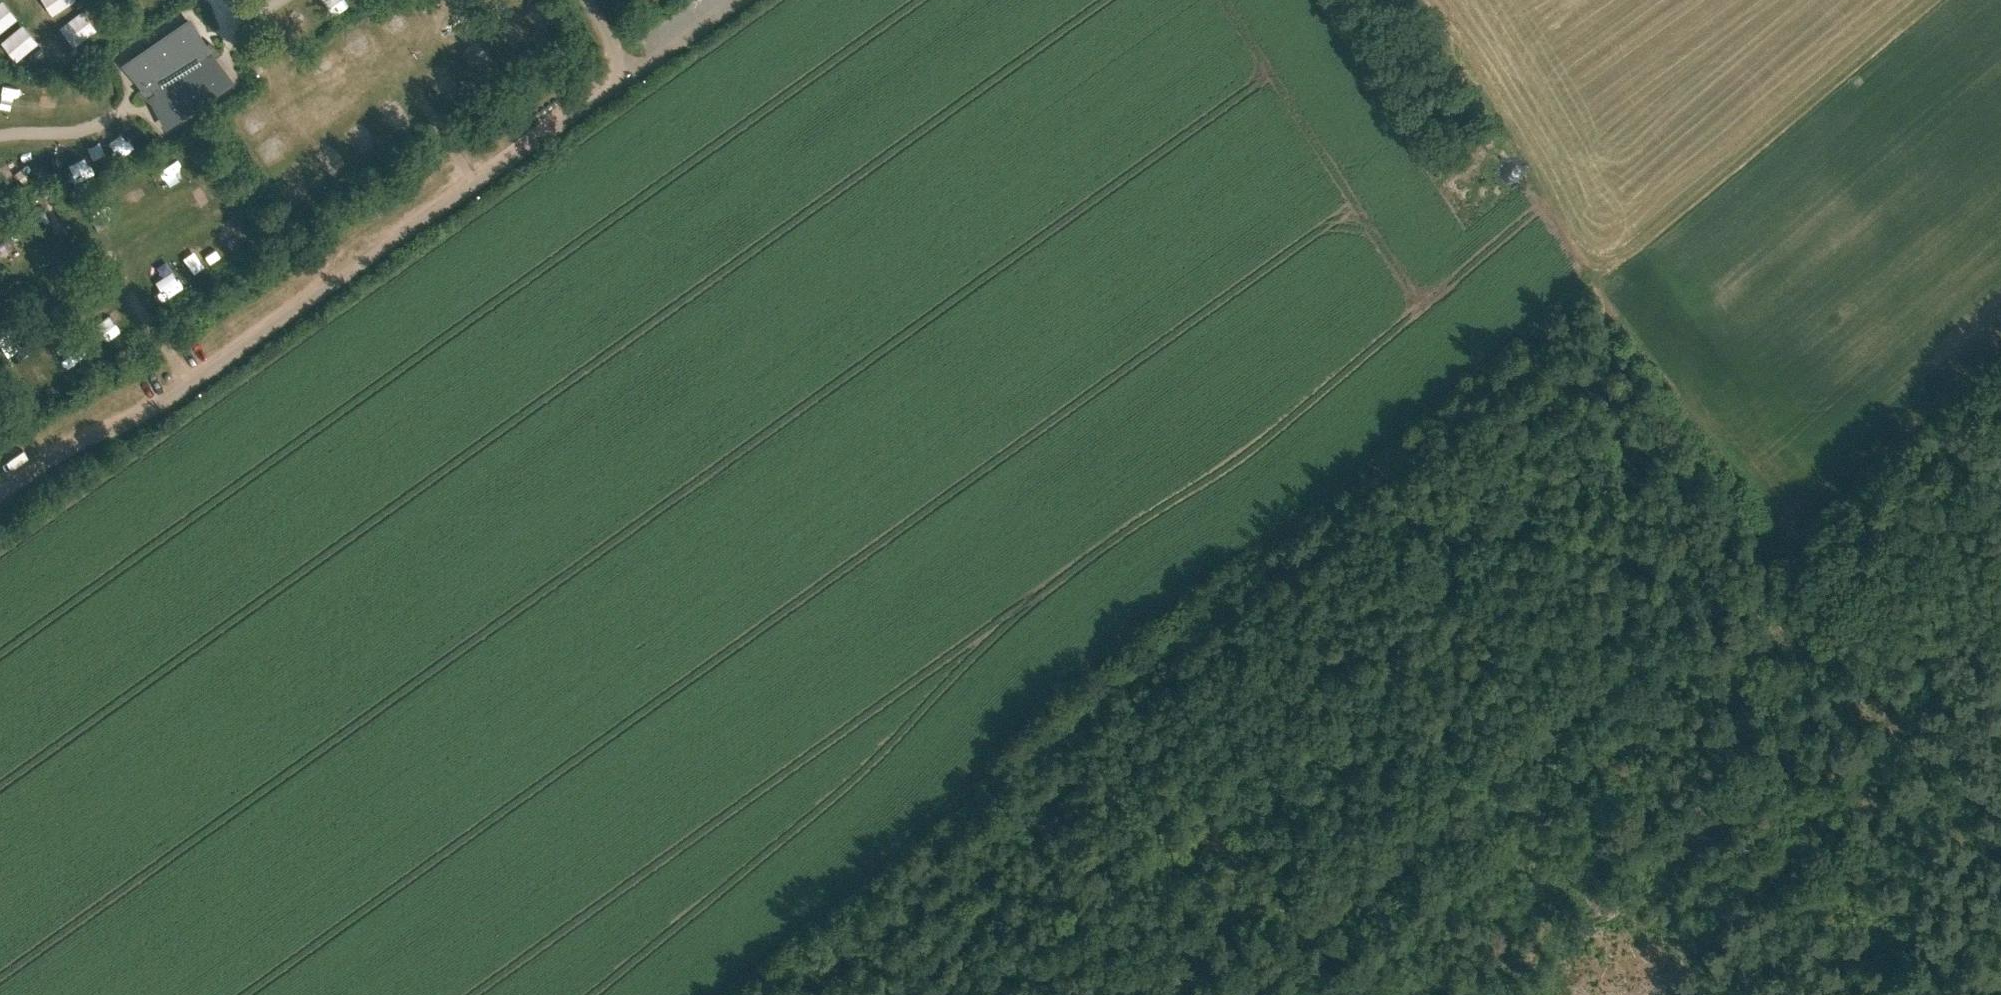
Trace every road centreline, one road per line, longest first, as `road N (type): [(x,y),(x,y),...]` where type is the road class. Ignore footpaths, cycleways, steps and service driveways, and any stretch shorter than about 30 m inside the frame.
road 1 (track): [(1601,271),(1929,0)]

